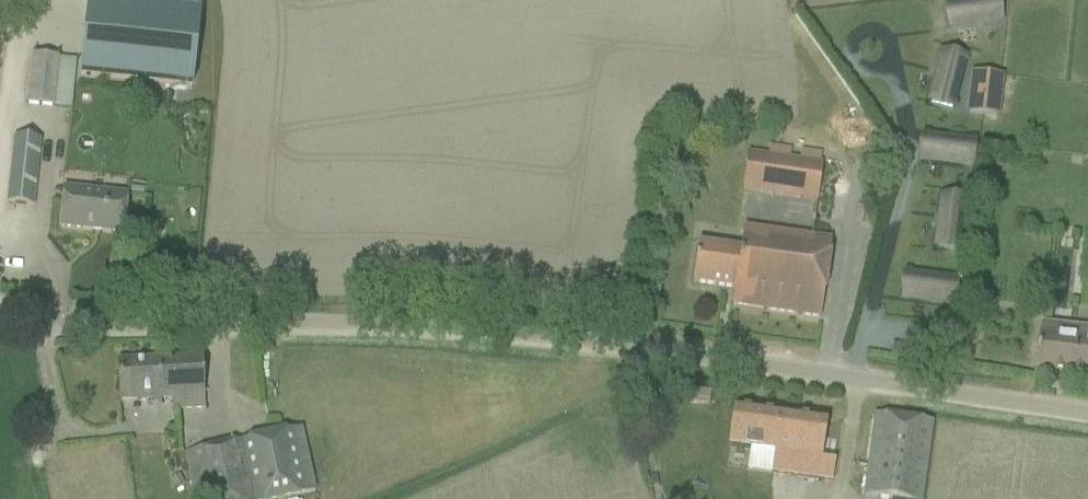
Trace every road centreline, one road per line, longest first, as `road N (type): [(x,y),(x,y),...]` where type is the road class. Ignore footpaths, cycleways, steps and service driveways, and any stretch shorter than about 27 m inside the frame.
road 1 (unclassified): [(1087,414),(523,335),(129,324),(0,312)]

